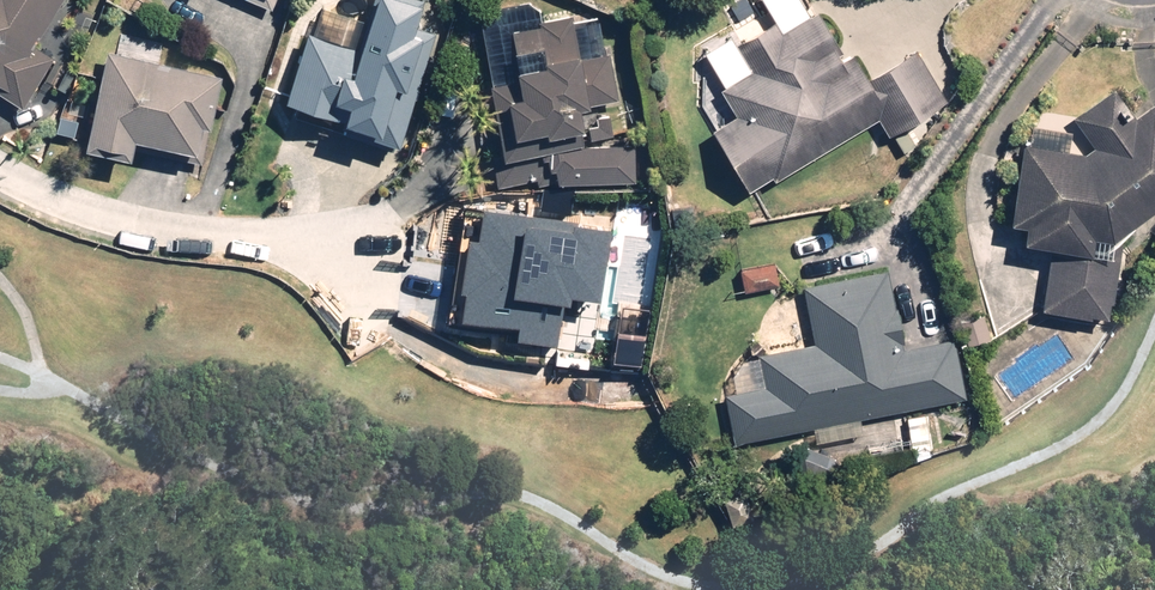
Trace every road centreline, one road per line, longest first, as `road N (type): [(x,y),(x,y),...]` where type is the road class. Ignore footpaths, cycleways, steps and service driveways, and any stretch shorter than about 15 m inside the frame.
road 1 (residential): [(394,257),(141,230),(0,173)]

